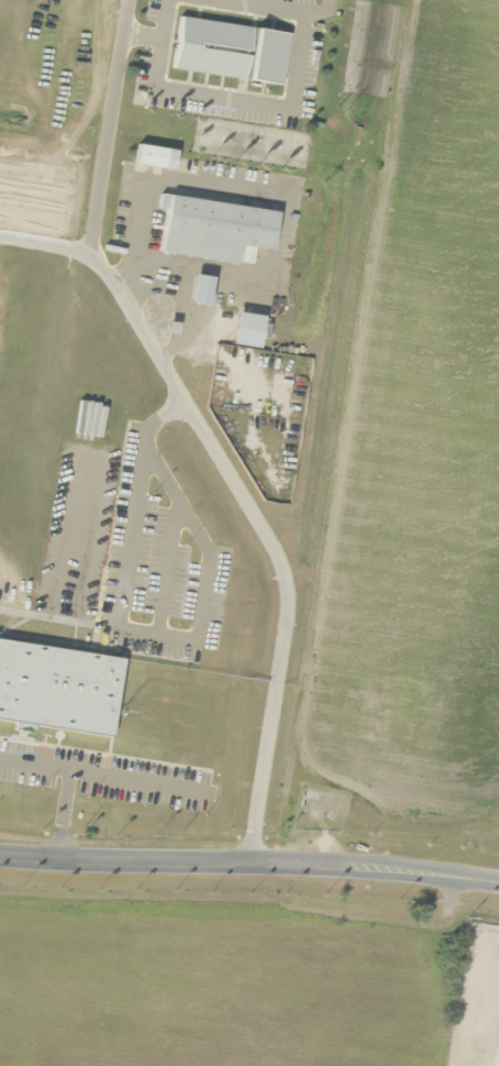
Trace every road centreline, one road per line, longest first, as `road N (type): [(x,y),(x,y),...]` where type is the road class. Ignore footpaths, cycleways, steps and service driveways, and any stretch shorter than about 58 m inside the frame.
road 1 (residential): [(248,860),(282,619),(276,560),(96,266),(90,242),(126,0)]
road 2 (tertiary): [(498,886),(279,860),(0,854)]

